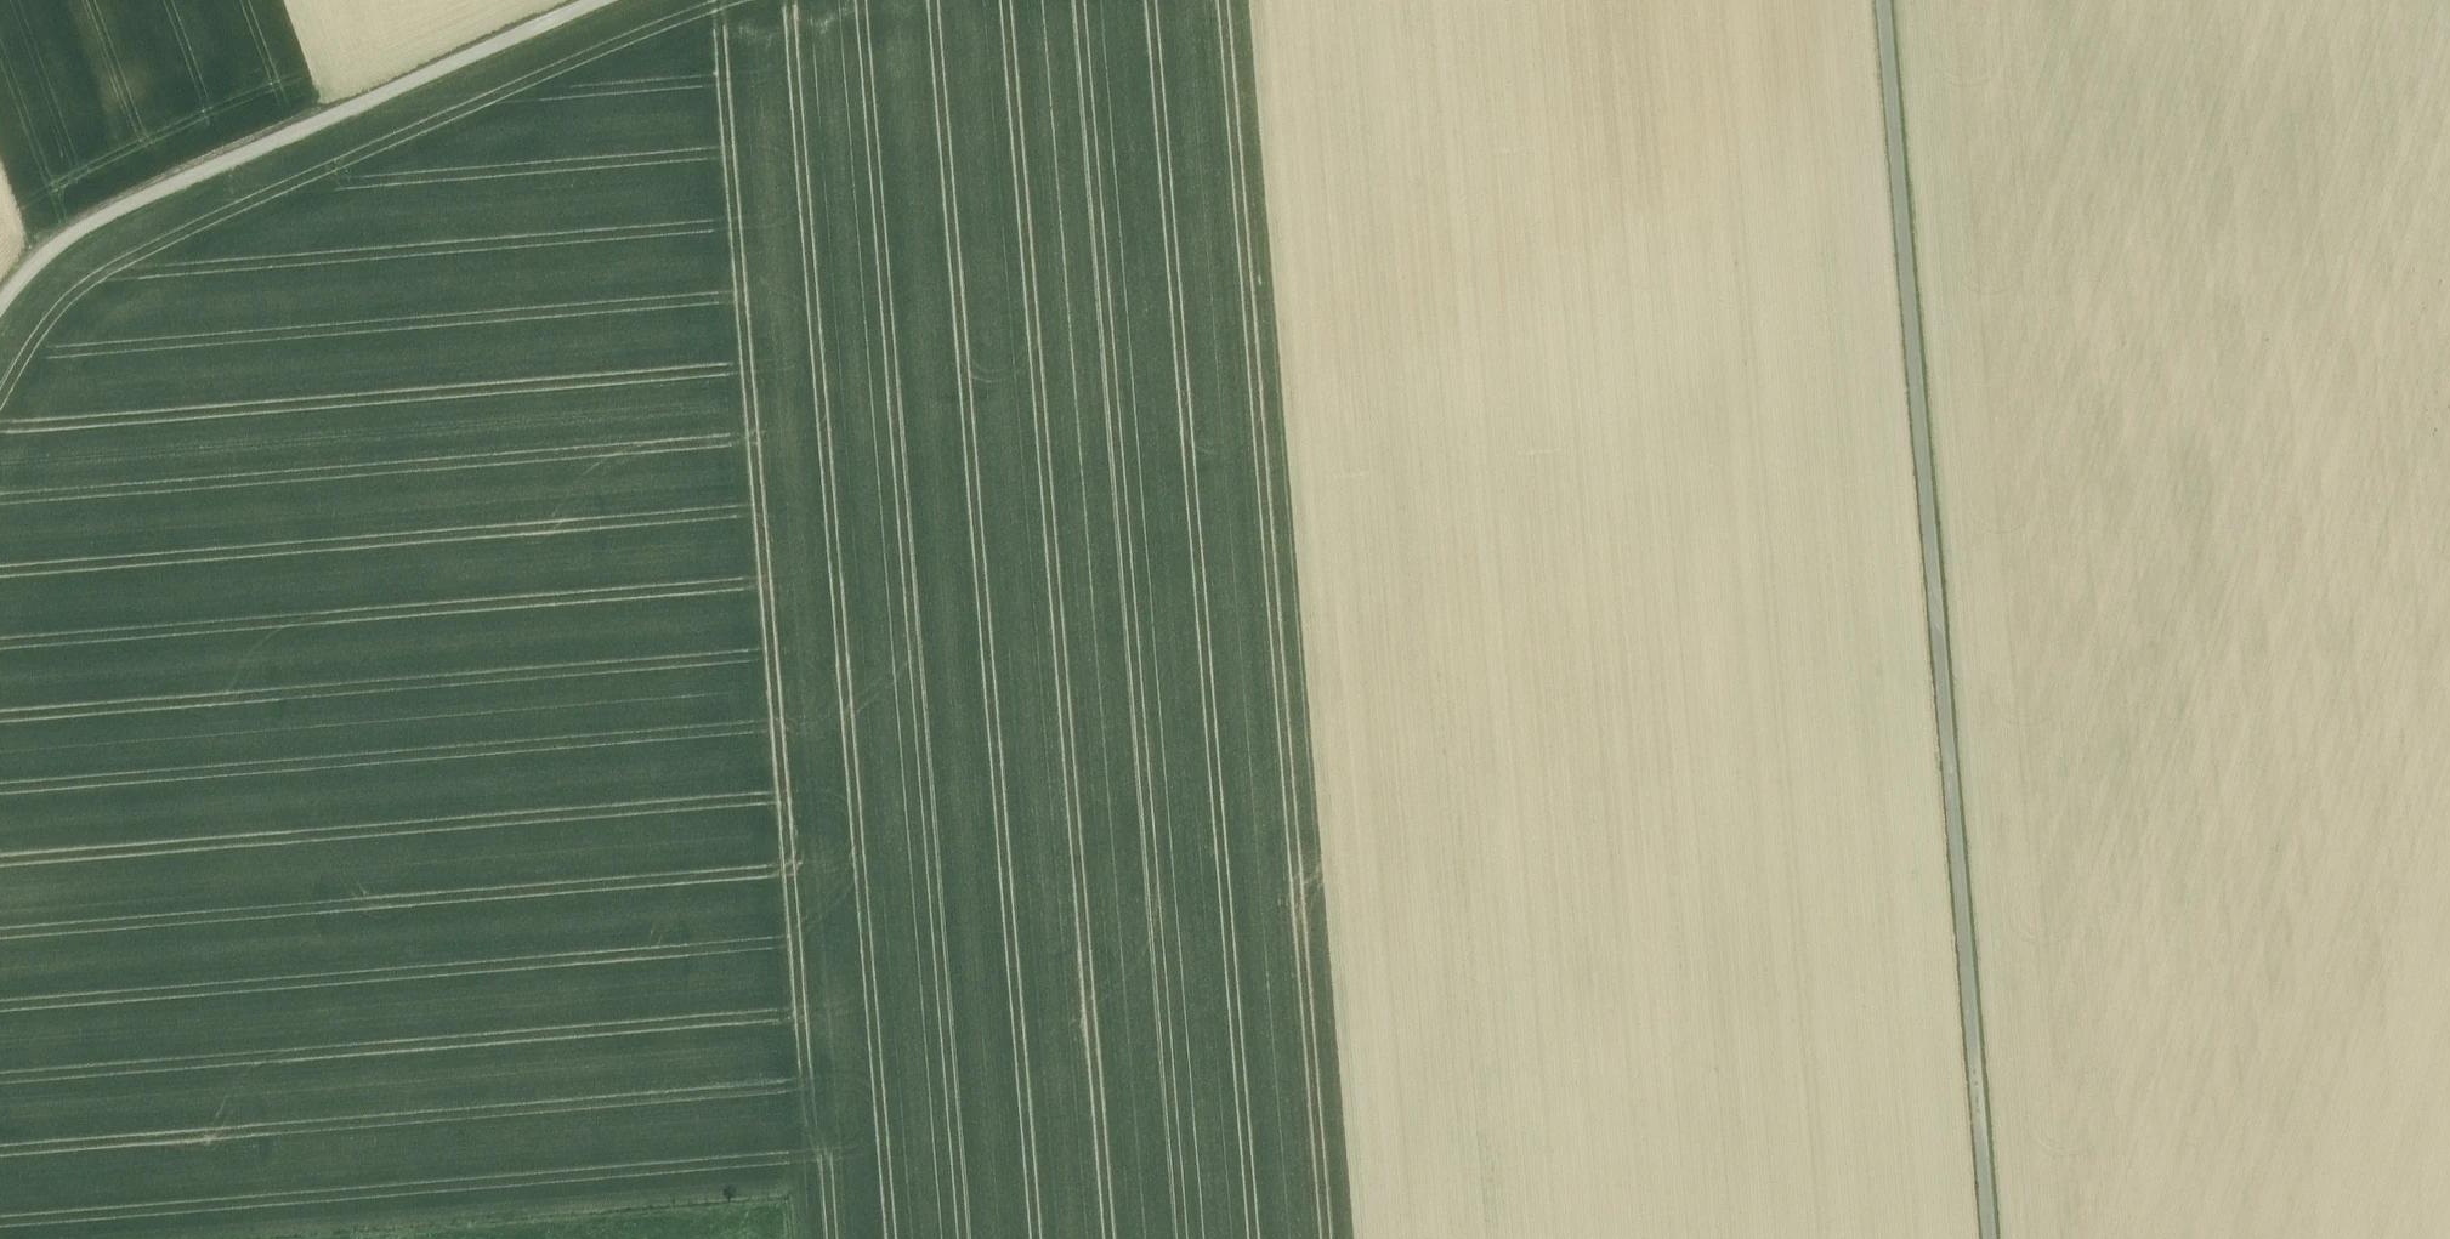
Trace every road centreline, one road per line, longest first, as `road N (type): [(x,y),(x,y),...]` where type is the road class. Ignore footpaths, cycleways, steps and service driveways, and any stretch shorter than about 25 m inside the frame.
road 1 (unclassified): [(1881,0),(1988,1238)]
road 2 (track): [(614,0),(32,241),(0,304)]

